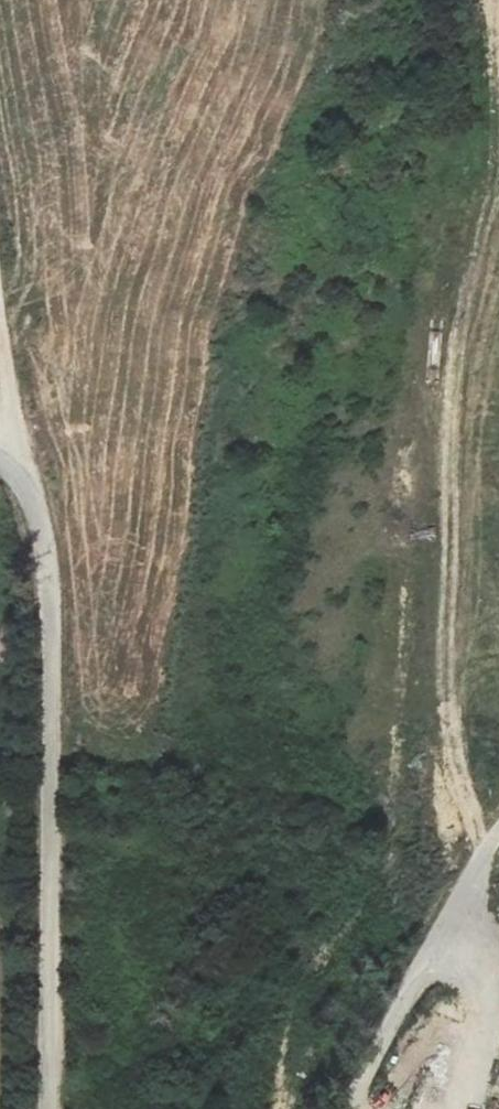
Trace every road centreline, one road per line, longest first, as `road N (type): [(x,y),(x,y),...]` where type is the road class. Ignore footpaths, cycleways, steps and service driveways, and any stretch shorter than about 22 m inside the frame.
road 1 (unclassified): [(0,459),(36,505),(52,623),(46,1108)]
road 2 (unclassified): [(498,838),(344,1108)]
road 3 (track): [(7,462),(0,325)]

